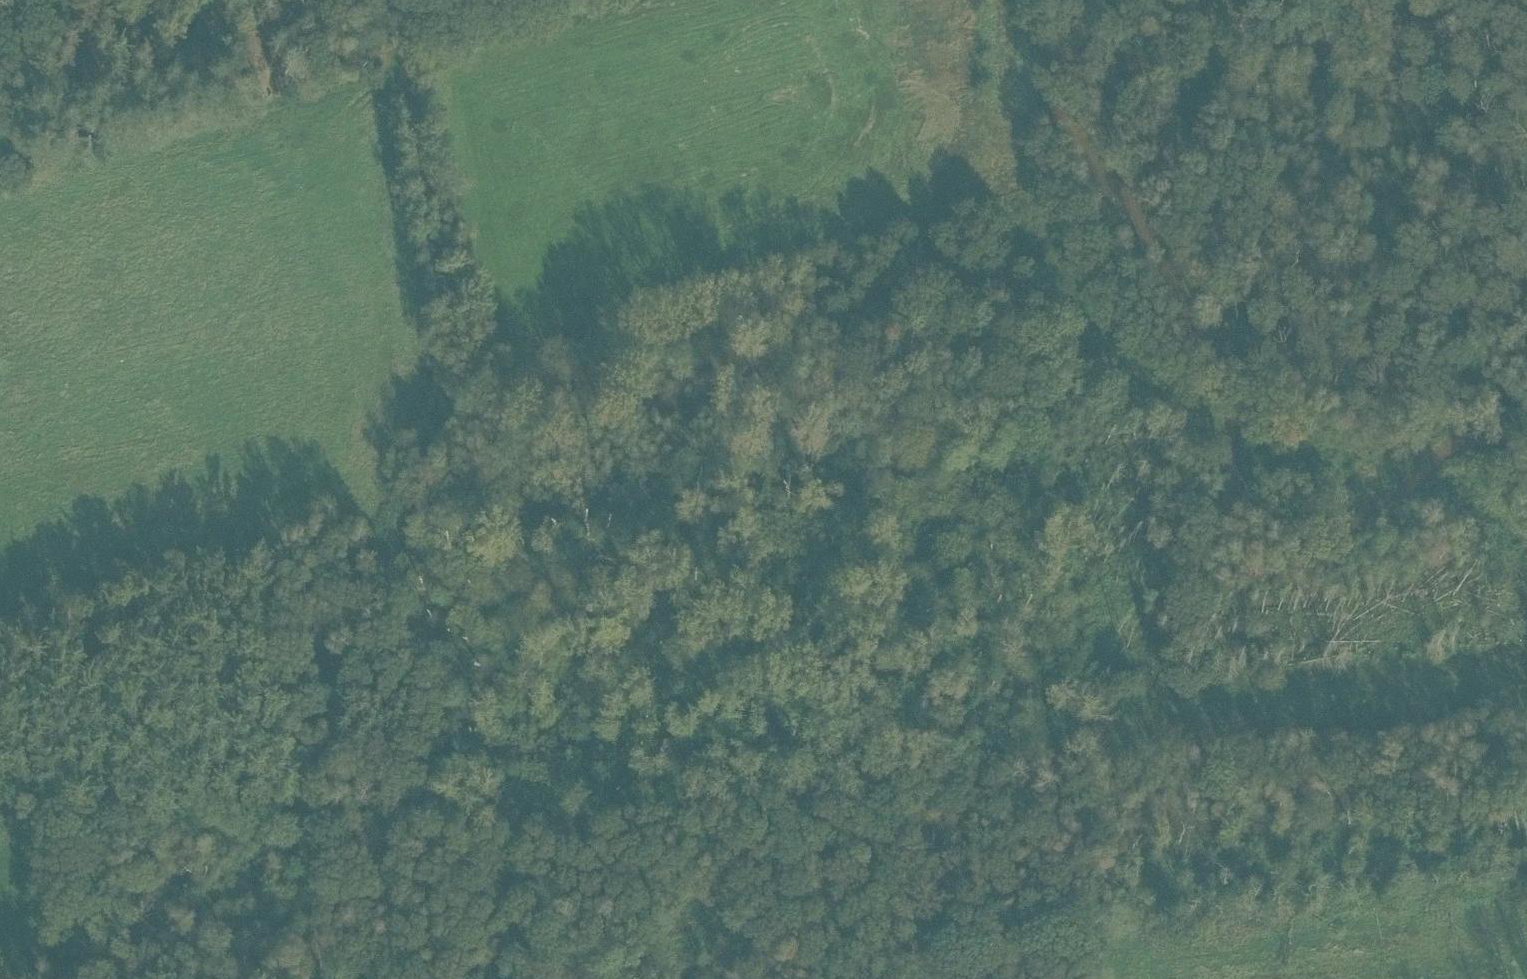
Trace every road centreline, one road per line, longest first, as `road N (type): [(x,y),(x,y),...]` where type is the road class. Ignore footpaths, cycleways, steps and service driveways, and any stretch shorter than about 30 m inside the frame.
road 1 (track): [(318,978),(299,812),(451,378),(453,345),(396,46)]

